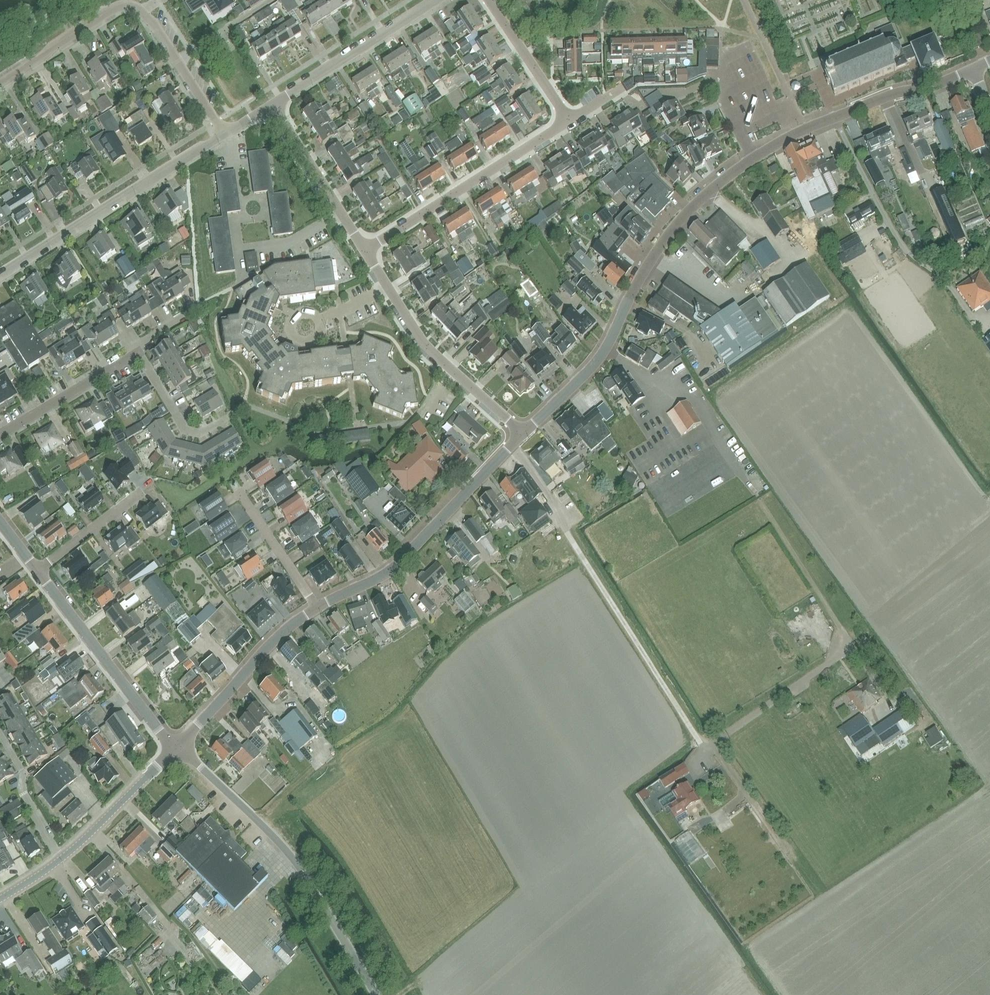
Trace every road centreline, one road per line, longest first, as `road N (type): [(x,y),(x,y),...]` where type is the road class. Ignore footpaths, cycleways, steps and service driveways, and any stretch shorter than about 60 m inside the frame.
road 1 (tertiary): [(523,434),(604,354),(652,261),(717,185),(834,119),(989,58)]
road 2 (unclassified): [(375,994),(286,851),(178,746)]
road 3 (tertiary): [(316,608),(398,565),(523,434)]
road 4 (residential): [(0,277),(223,136)]
road 5 (residential): [(523,434),(422,339),(363,251)]
road 6 (residential): [(363,251),(566,120)]
road 7 (unclassified): [(175,749),(39,570)]
road 8 (tertiary): [(178,746),(316,608)]
road 9 (residential): [(273,105),(437,0)]
road 10 (residential): [(363,251),(273,105)]
road 11 (residential): [(141,12),(116,7),(0,85)]
road 12 (residential): [(0,434),(139,353)]
road 13 (tertiary): [(61,860),(175,749)]
road 14 (residential): [(223,136),(141,12)]
road 15 (residential): [(566,120),(488,0)]
road 16 (residential): [(316,608),(239,491)]
road 17 (residential): [(61,860),(0,735)]
road 18 (residential): [(227,418),(197,435),(184,430),(139,353)]
road 19 (residential): [(39,570),(141,494)]

